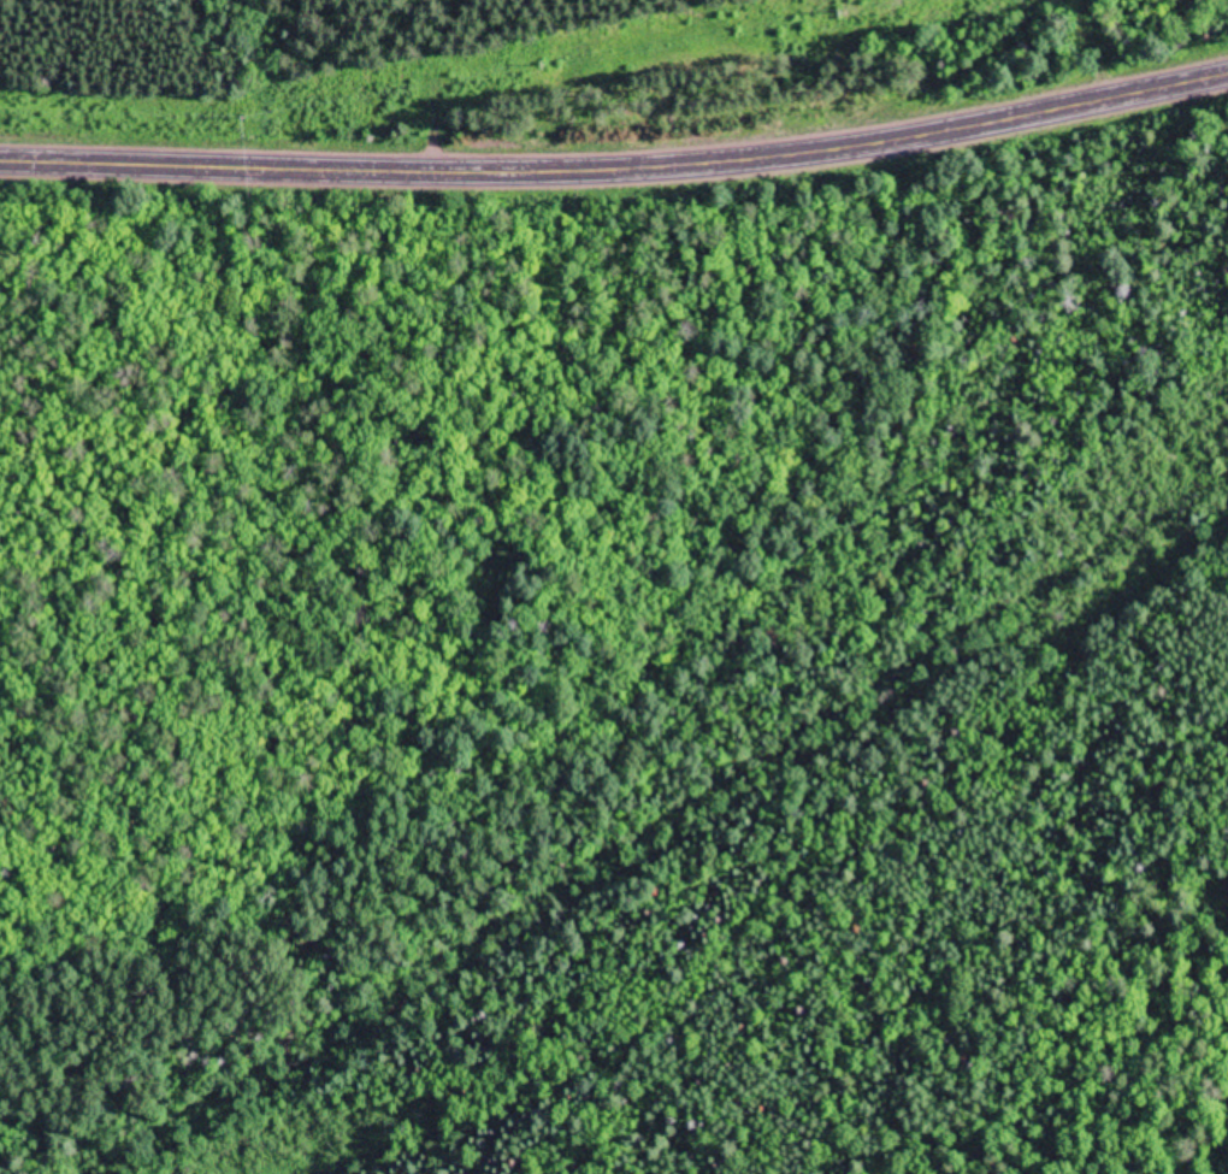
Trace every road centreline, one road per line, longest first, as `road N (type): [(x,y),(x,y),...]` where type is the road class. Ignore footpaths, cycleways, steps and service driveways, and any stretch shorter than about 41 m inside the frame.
road 1 (primary): [(0,157),(542,172),(761,163),(1227,69)]

